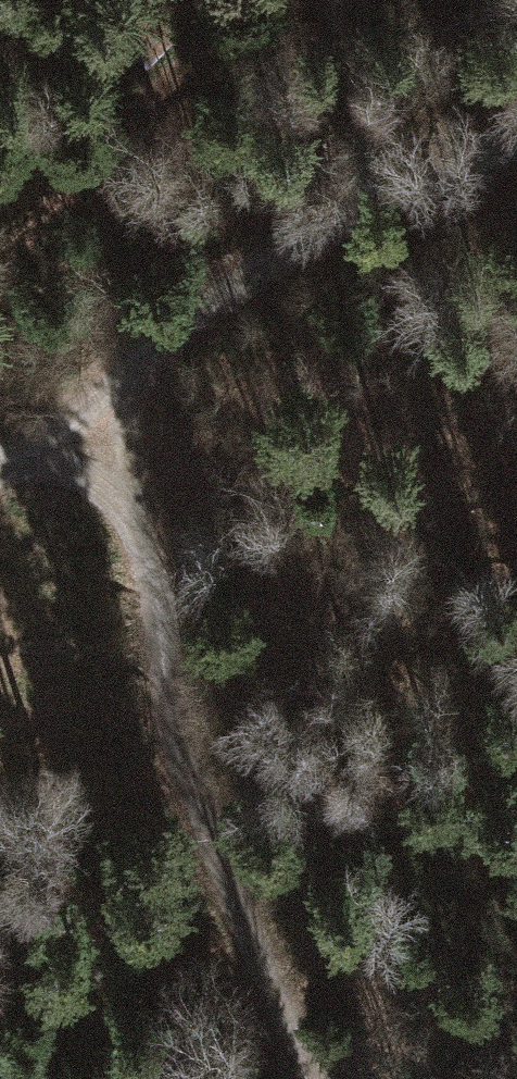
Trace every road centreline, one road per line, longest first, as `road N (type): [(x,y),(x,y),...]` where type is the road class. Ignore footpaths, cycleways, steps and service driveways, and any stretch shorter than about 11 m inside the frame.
road 1 (track): [(105,390),(174,714),(201,803),(326,1078)]
road 2 (track): [(516,153),(338,225),(264,266),(105,390),(0,449)]
road 3 (track): [(0,283),(62,190),(123,124),(191,56),(276,0)]
road 4 (track): [(9,1078),(0,879)]

